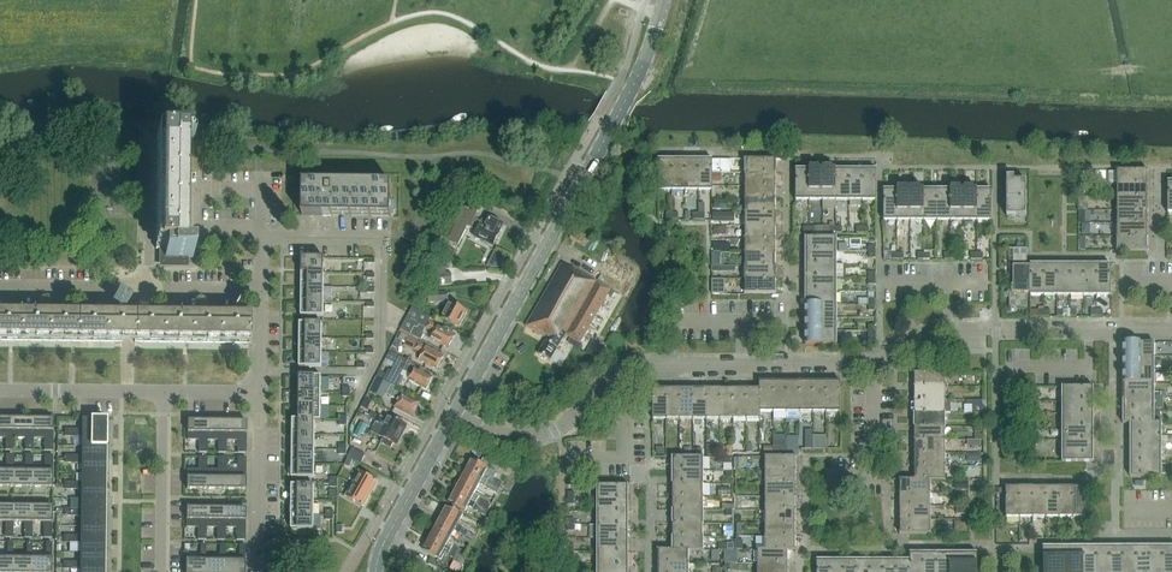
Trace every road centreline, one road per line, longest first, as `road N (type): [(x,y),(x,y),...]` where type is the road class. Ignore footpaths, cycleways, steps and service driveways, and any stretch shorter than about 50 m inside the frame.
road 1 (residential): [(455,413),(500,433),(534,436),(563,426),(621,374),(648,365),(872,364),(949,329),(1171,329)]
road 2 (secondary): [(455,413),(625,103),(664,0)]
road 3 (residential): [(261,290),(0,287)]
road 4 (residential): [(161,571),(163,392)]
road 5 (residential): [(258,571),(260,393)]
road 6 (secondary): [(375,571),(383,542),(455,413)]
road 7 (residential): [(163,392),(0,390)]

